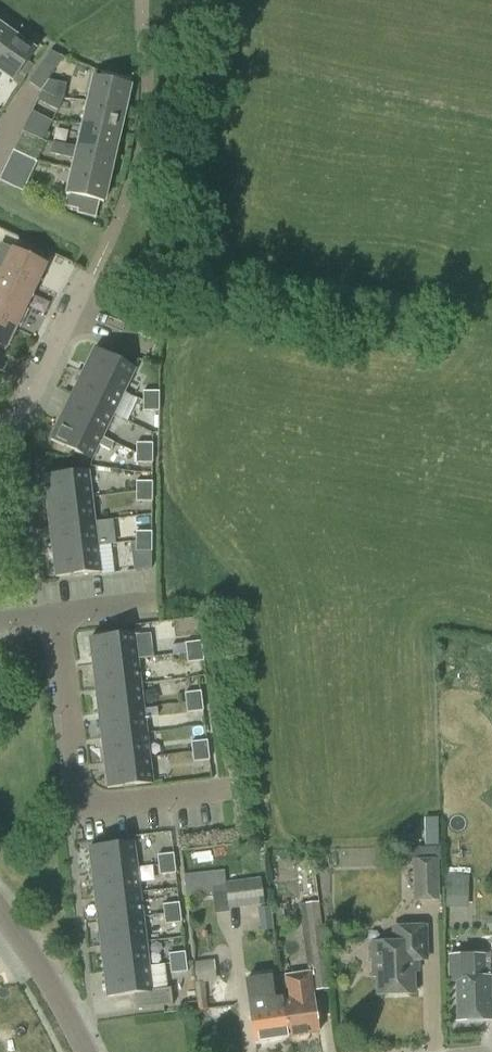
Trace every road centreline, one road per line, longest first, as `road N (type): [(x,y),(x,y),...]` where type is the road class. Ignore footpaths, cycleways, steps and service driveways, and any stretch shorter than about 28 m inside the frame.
road 1 (residential): [(61,616),(81,812),(218,796)]
road 2 (residential): [(82,1051),(67,1014),(0,918)]
road 3 (residential): [(0,416),(21,412),(84,293)]

